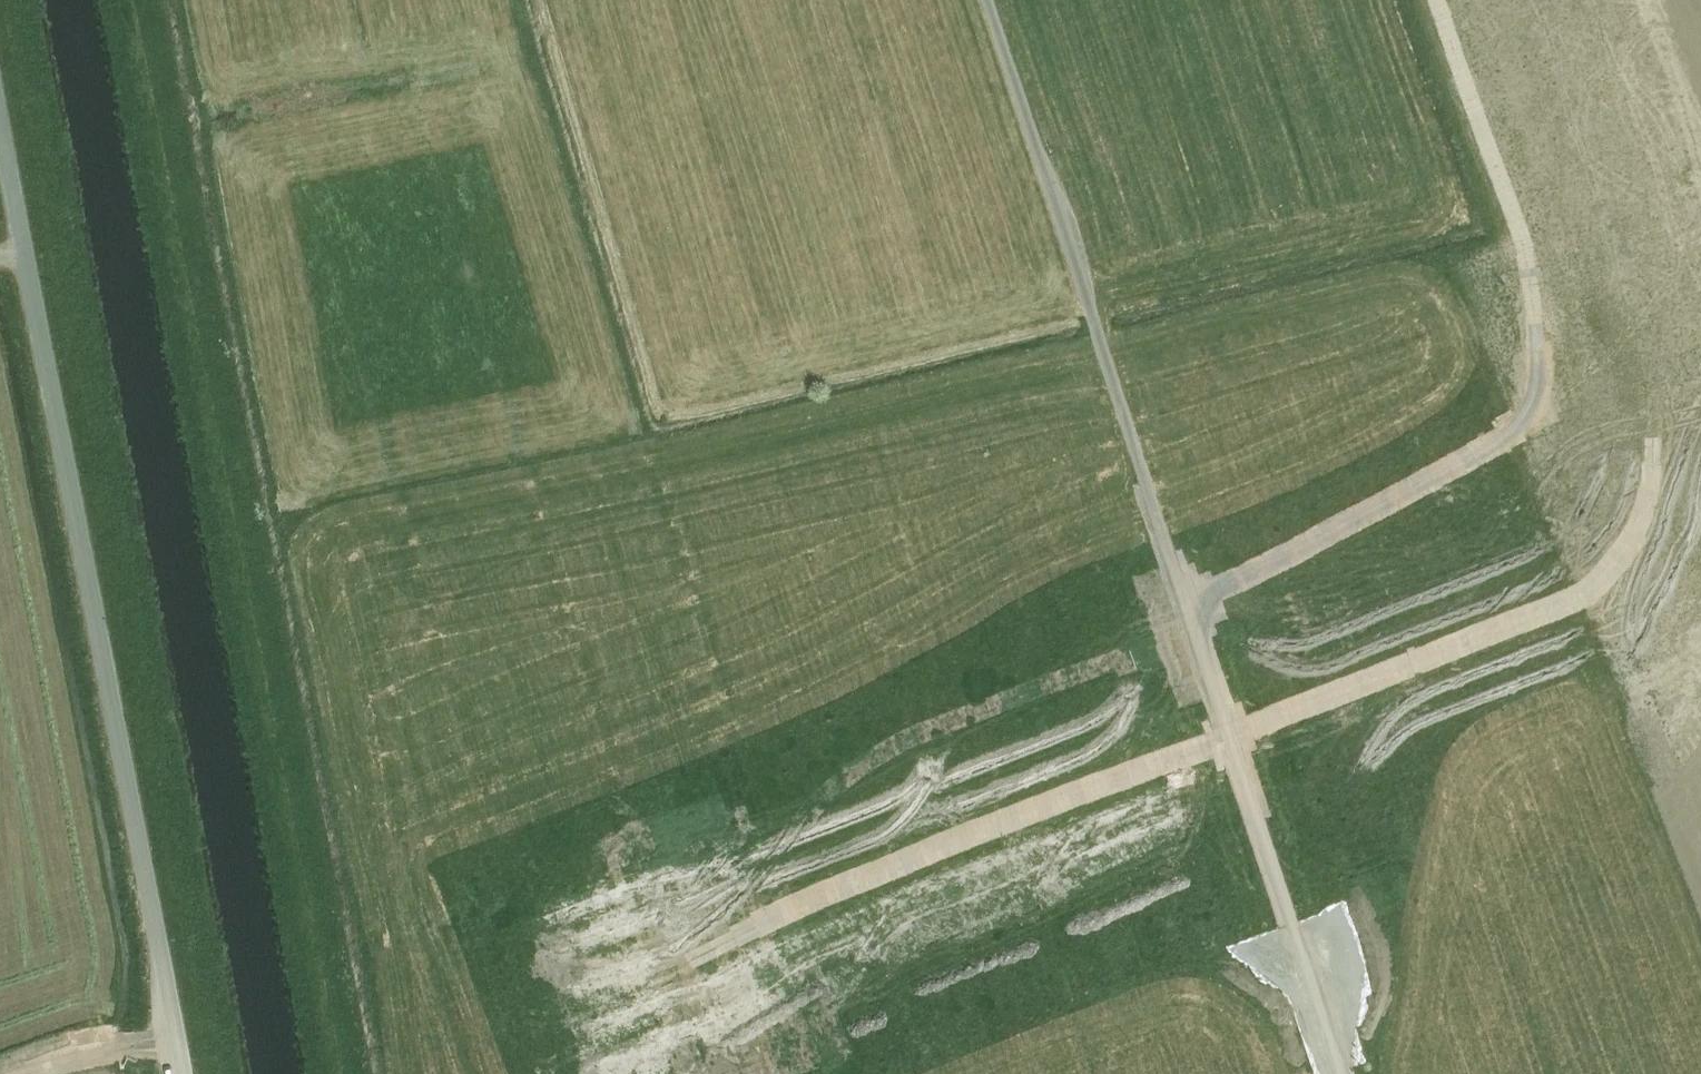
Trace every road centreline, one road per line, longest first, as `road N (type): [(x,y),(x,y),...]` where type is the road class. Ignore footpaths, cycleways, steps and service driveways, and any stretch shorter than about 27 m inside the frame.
road 1 (unclassified): [(0,117),(183,1073)]

